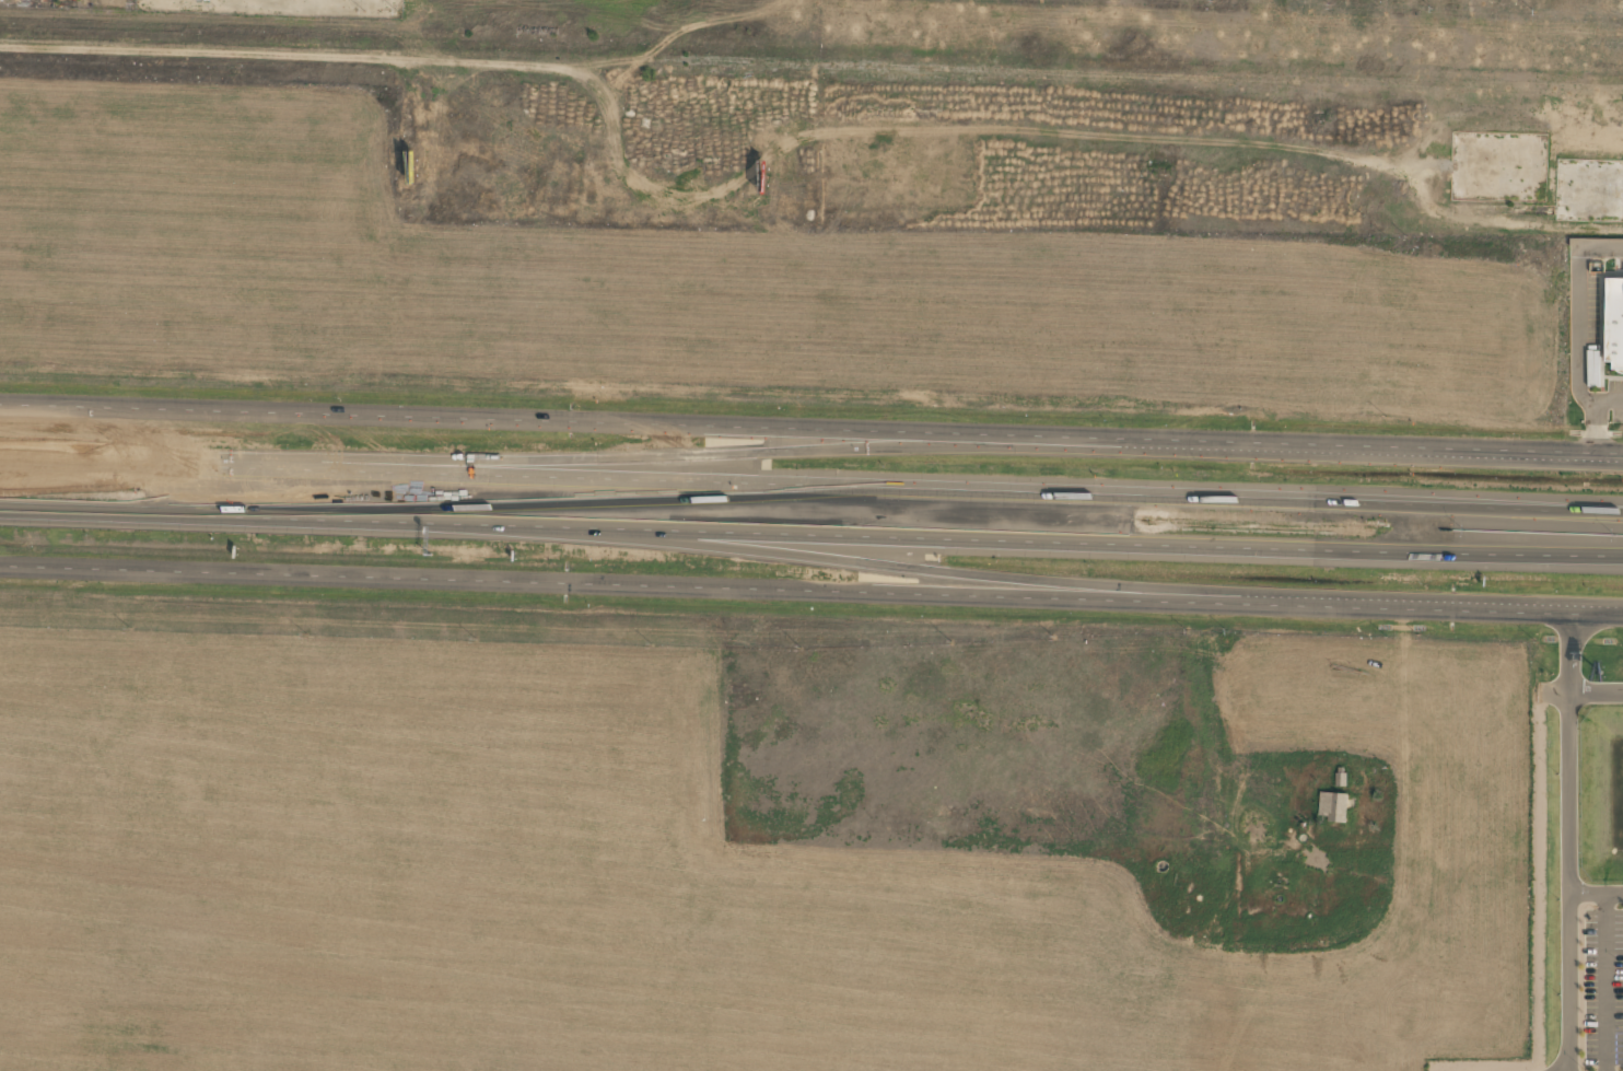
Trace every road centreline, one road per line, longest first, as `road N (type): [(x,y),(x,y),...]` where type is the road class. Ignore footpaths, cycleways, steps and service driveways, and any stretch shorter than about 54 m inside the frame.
road 1 (motorway): [(0,513),(1622,563)]
road 2 (motorway): [(1622,503),(0,460)]
road 3 (tertiary): [(0,568),(1191,602)]
road 4 (tertiary): [(1131,439),(0,400)]
road 5 (motorway): [(1131,439),(285,467)]
road 6 (motorway): [(533,529),(1191,602)]
road 7 (secondary): [(1604,452),(1131,439)]
road 8 (secondary): [(1191,602),(1610,614)]

